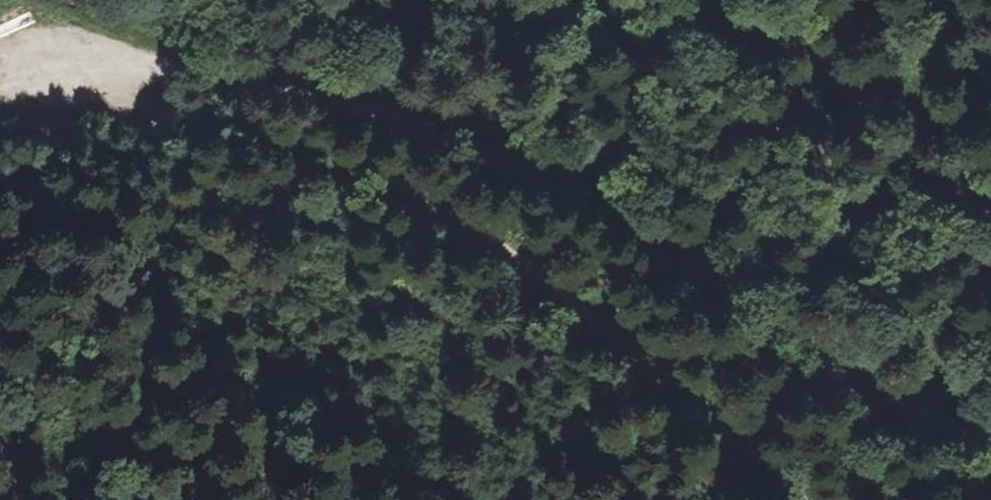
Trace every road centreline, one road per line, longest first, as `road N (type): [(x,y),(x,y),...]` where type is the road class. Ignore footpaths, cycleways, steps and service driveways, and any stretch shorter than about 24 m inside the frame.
road 1 (track): [(82,70),(181,68),(434,130),(528,172),(990,449)]
road 2 (track): [(82,70),(135,100),(253,130),(388,186),(522,262),(805,499)]

